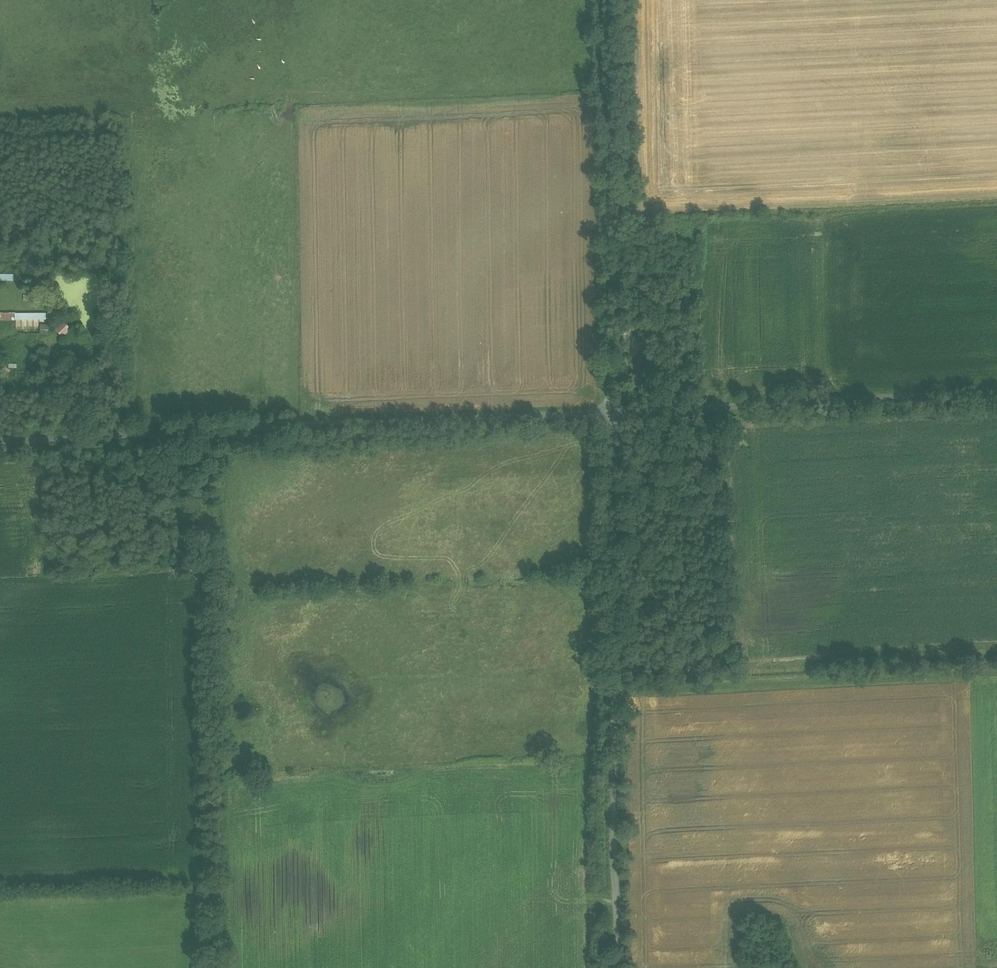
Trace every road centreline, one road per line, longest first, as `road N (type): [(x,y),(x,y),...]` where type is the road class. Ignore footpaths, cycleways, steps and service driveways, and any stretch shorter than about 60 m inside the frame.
road 1 (unclassified): [(996,392),(0,444)]
road 2 (track): [(621,967),(606,0)]

